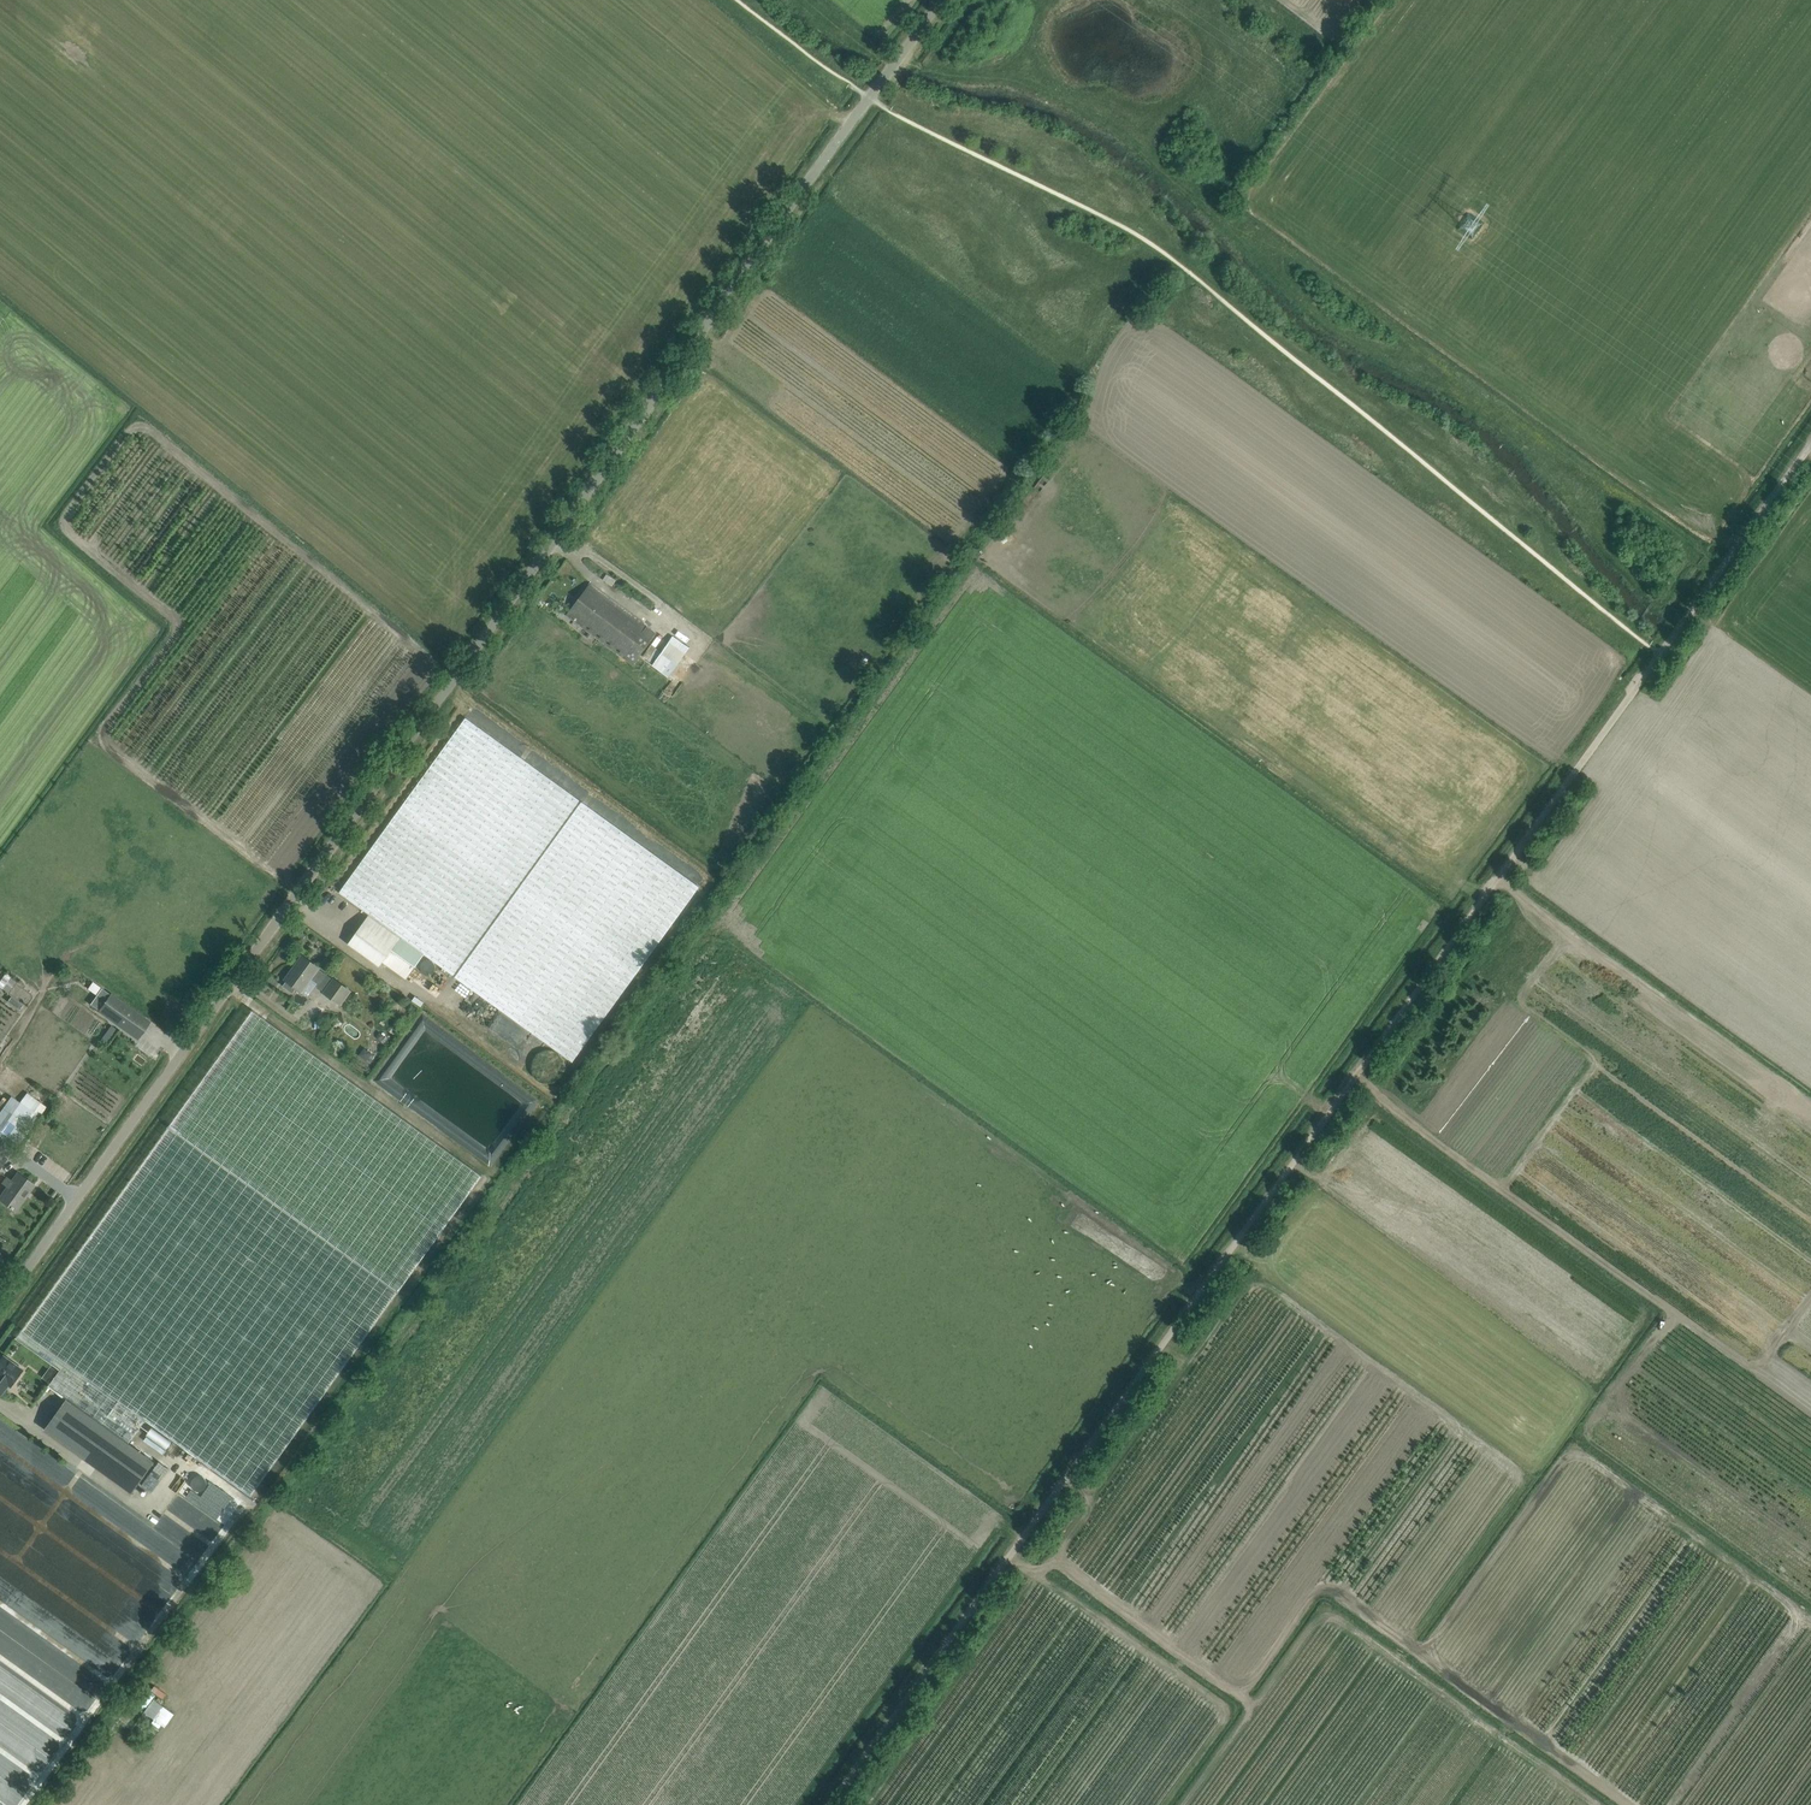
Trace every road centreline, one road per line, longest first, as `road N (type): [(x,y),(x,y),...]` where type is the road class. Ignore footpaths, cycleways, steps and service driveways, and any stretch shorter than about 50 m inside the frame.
road 1 (unclassified): [(837,1804),(1810,449)]
road 2 (residential): [(0,1308),(868,98)]
road 3 (unclassified): [(868,98),(941,0)]

